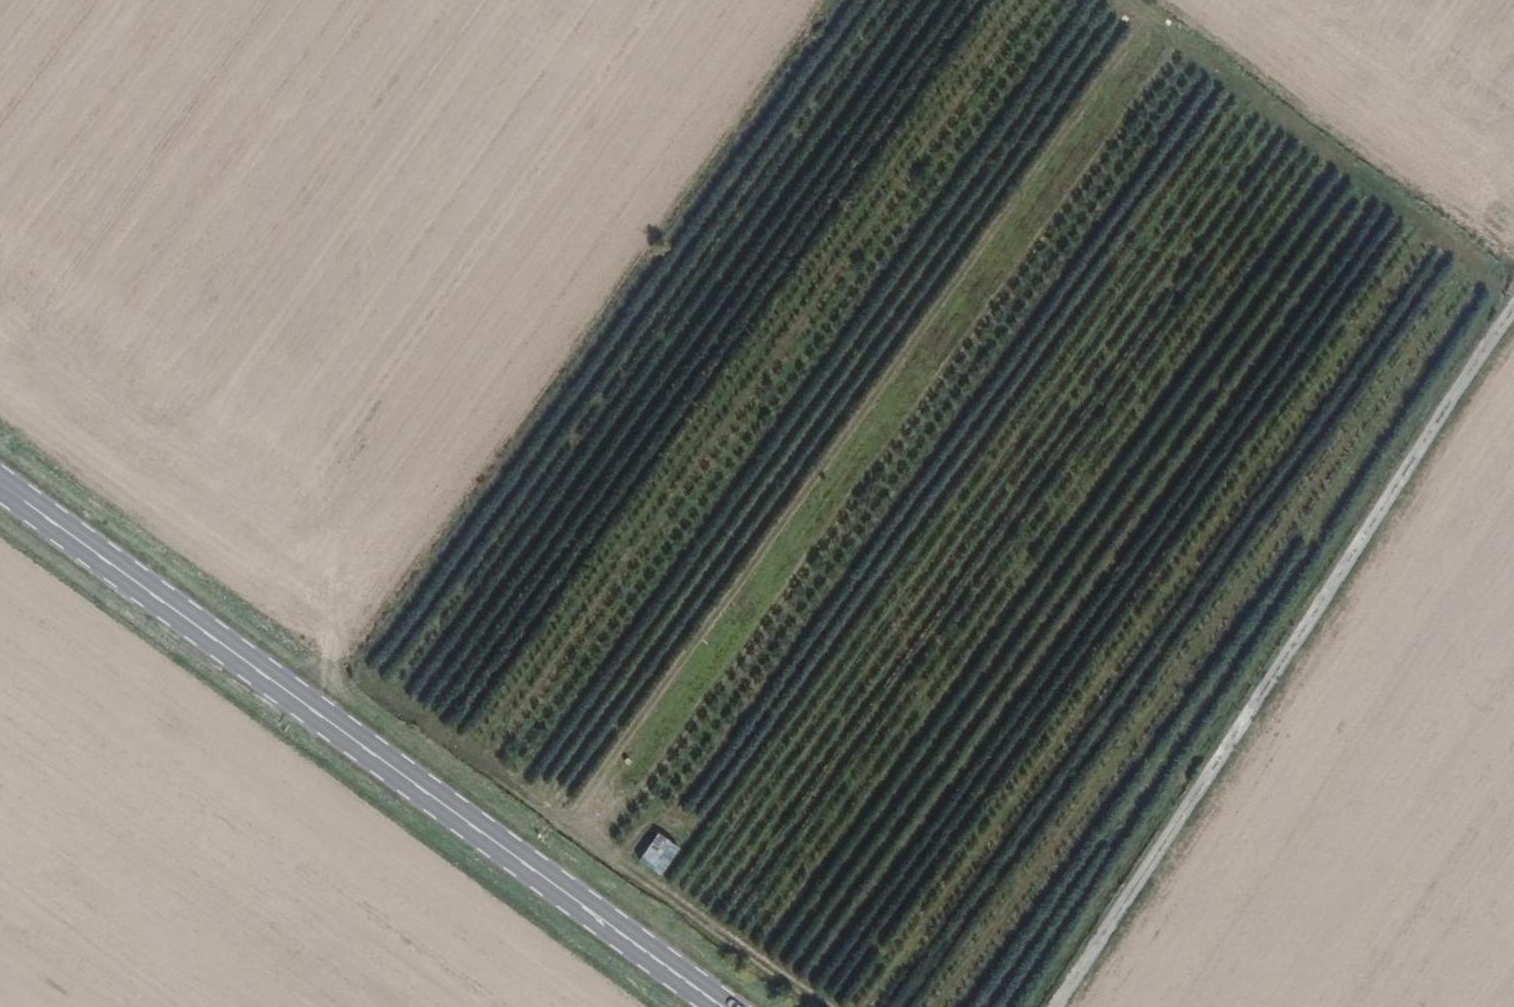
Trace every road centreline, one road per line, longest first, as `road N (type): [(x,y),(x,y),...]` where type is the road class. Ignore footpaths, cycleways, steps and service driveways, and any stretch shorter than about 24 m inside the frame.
road 1 (primary): [(724,1006),(0,485)]
road 2 (track): [(1513,308),(1057,1006)]

